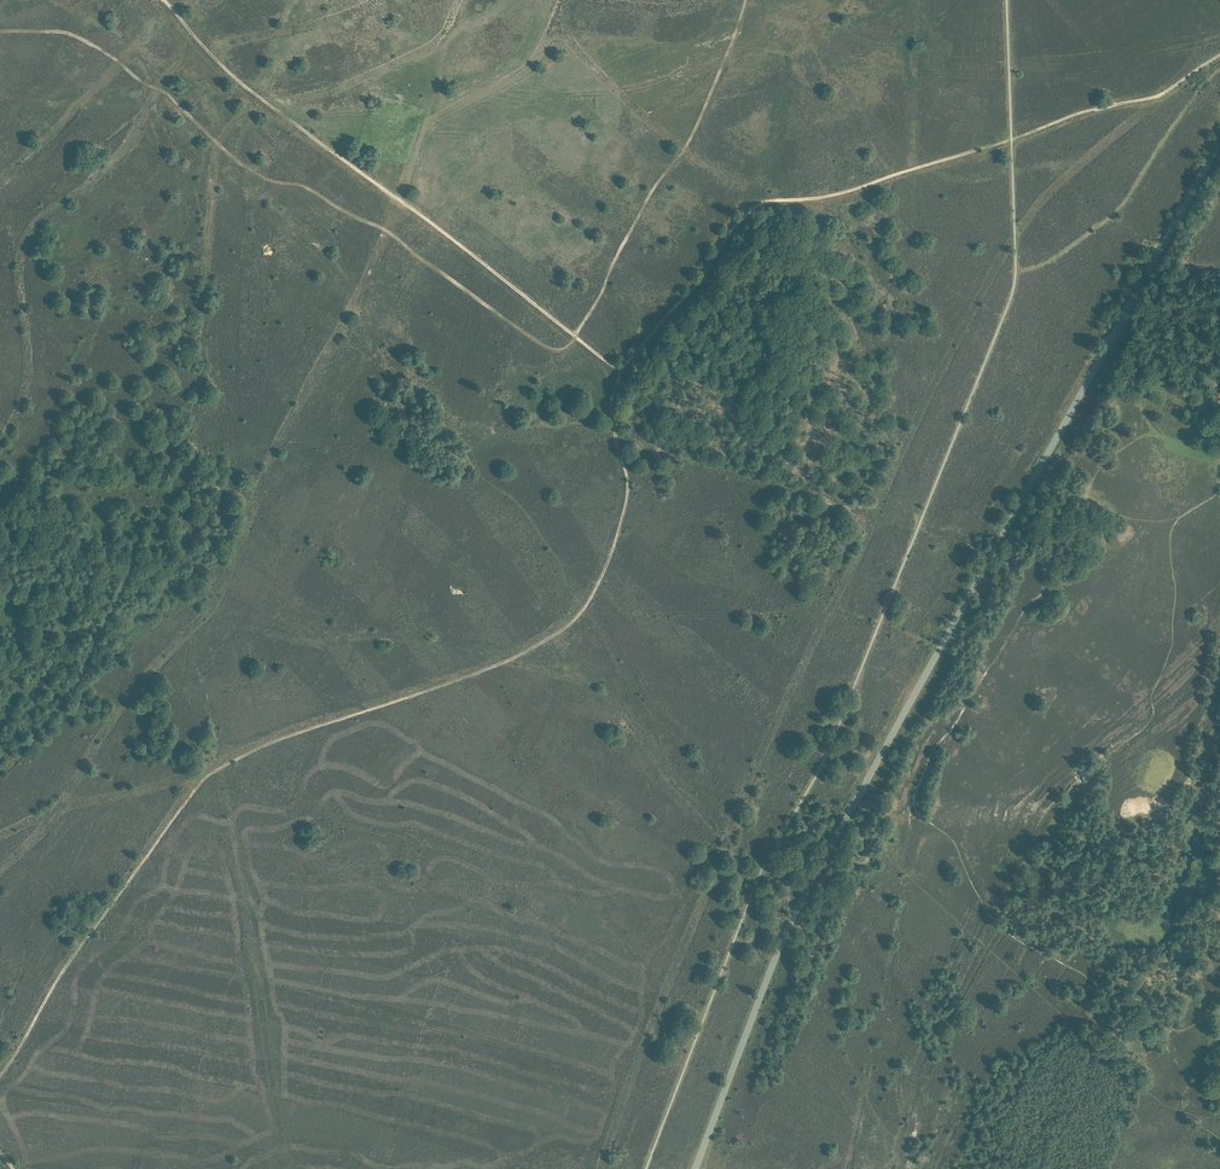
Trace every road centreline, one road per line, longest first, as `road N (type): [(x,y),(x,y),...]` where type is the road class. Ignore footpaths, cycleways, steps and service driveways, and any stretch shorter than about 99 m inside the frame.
road 1 (tertiary): [(695,1168),(795,915),(1219,142)]
road 2 (track): [(0,1076),(73,957),(211,774),(313,728),(492,668),(585,609),(628,494),(611,411),(622,368)]
road 3 (track): [(1219,1014),(1176,1030),(1141,1017),(1087,976),(1017,939),(988,915),(955,842),(912,808),(931,754),(1044,591),(1050,537),(1065,497),(1157,522),(1206,502)]
road 4 (track): [(622,368),(694,287),(735,226),(761,205),(839,194),(1102,106),(1161,95),(1198,69)]
road 5 (track): [(163,0),(238,81),(622,368)]
road 6 (track): [(1179,518),(1170,541),(1172,645),(1146,726),(1132,721),(1103,732),(929,822)]

